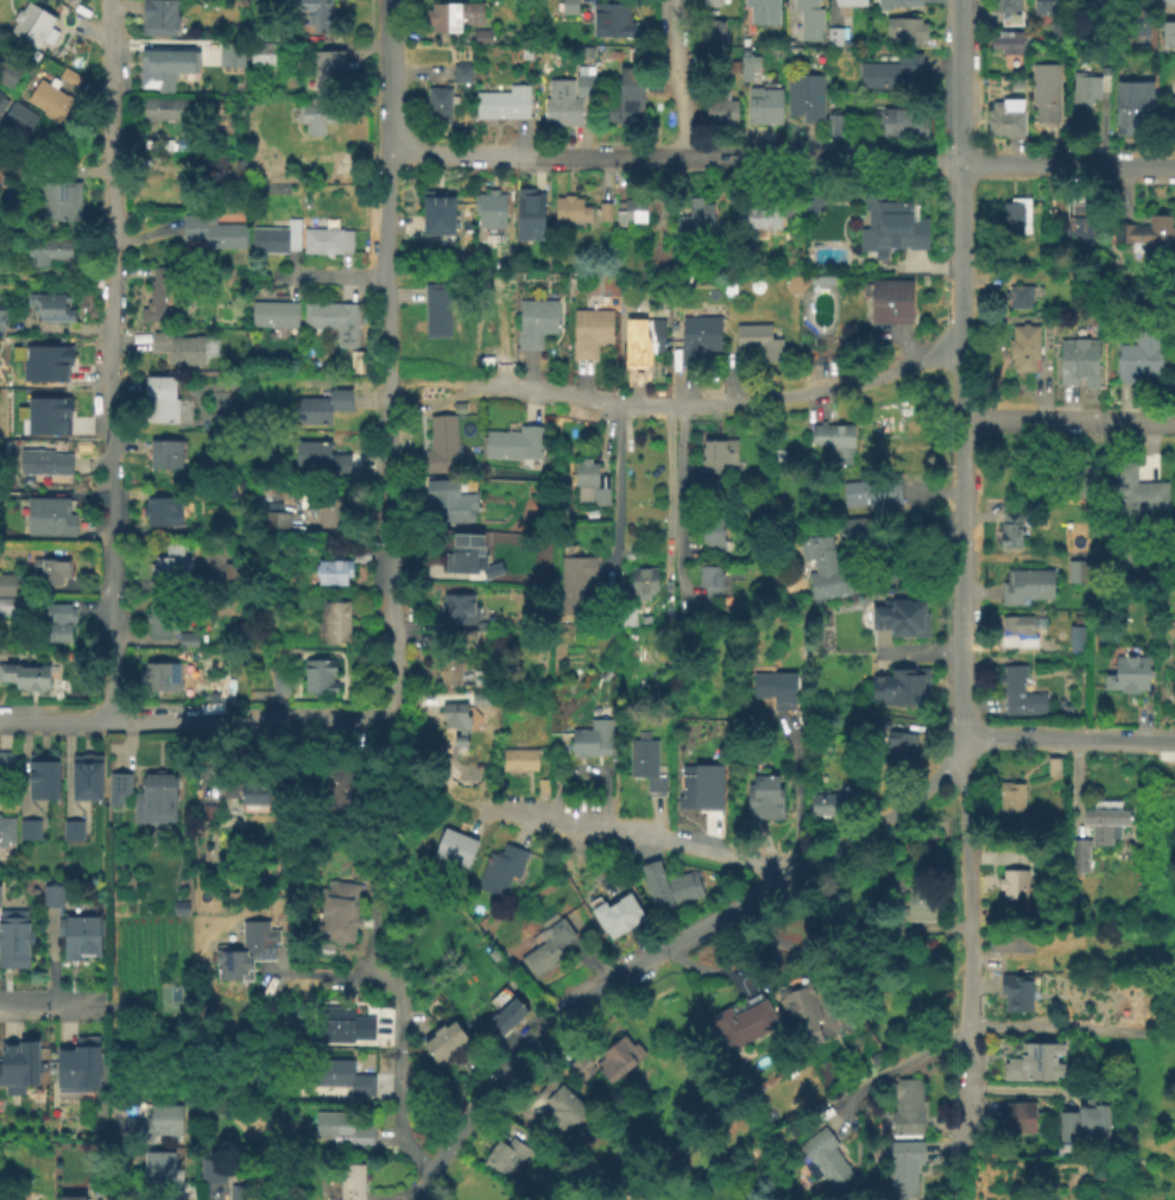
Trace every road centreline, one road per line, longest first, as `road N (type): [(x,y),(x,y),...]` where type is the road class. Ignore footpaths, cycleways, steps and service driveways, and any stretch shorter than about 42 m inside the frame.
road 1 (tertiary): [(959,0),(960,735)]
road 2 (residential): [(387,37),(394,691),(385,708)]
road 3 (residential): [(110,150),(110,719)]
road 4 (residential): [(785,878),(615,973),(523,1048),(430,1166),(415,1199)]
road 5 (residential): [(960,358),(733,403),(637,403),(487,386)]
road 6 (residential): [(960,735),(964,1154)]
road 7 (residential): [(893,162),(525,154)]
road 8 (residential): [(785,878),(759,864),(511,808),(432,781)]
road 9 (residential): [(385,708),(355,716),(110,719)]
road 10 (residential): [(960,735),(948,769),(928,790),(785,878)]
road 11 (residential): [(1174,167),(958,164)]
road 12 (residential): [(1174,421),(960,419)]
road 13 (tertiary): [(1155,740),(960,735)]
road 14 (residential): [(399,990),(402,1138),(430,1166)]
road 15 (residential): [(674,0),(684,156)]
road 16 (residential): [(110,0),(110,150)]
road 17 (residential): [(525,154),(386,153)]

